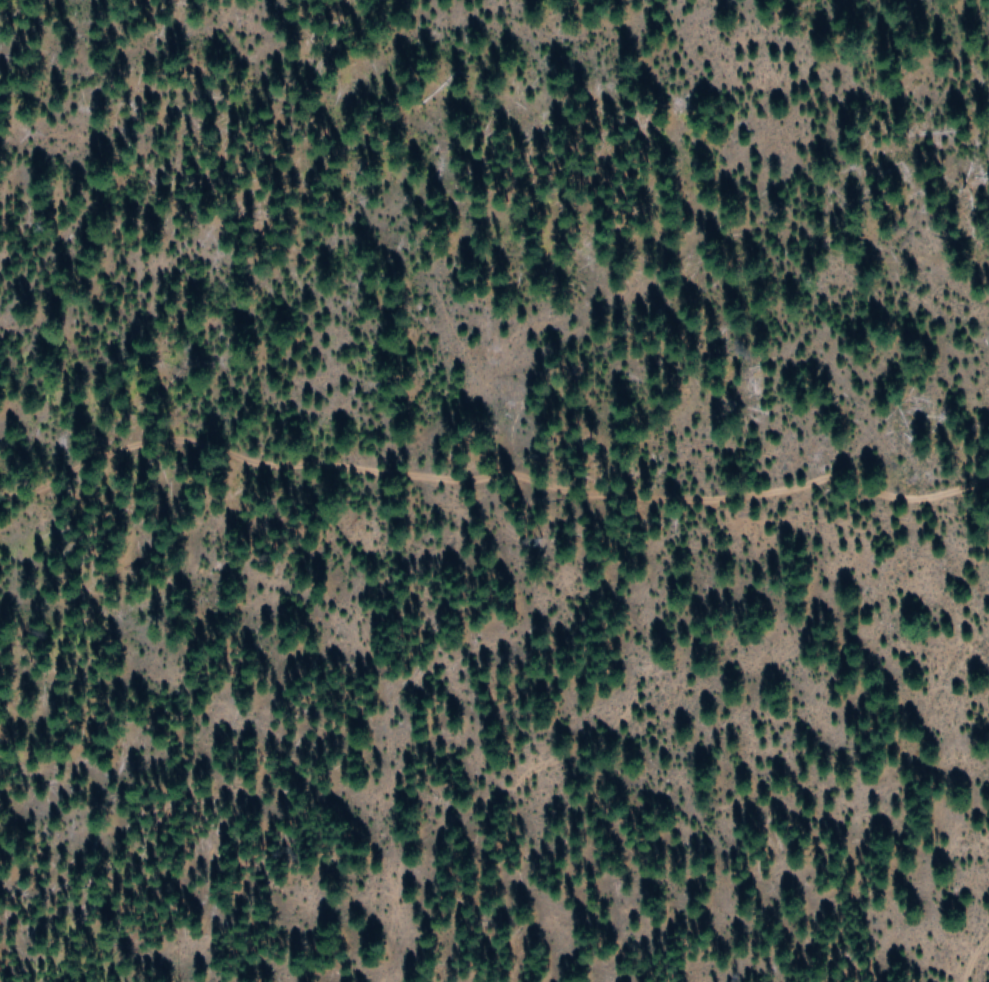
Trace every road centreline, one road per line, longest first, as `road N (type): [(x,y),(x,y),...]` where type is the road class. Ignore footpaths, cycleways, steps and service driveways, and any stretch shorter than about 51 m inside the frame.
road 1 (track): [(0,505),(99,496),(122,454),(325,466),(510,496),(600,484),(660,508),(881,508),(988,467)]

